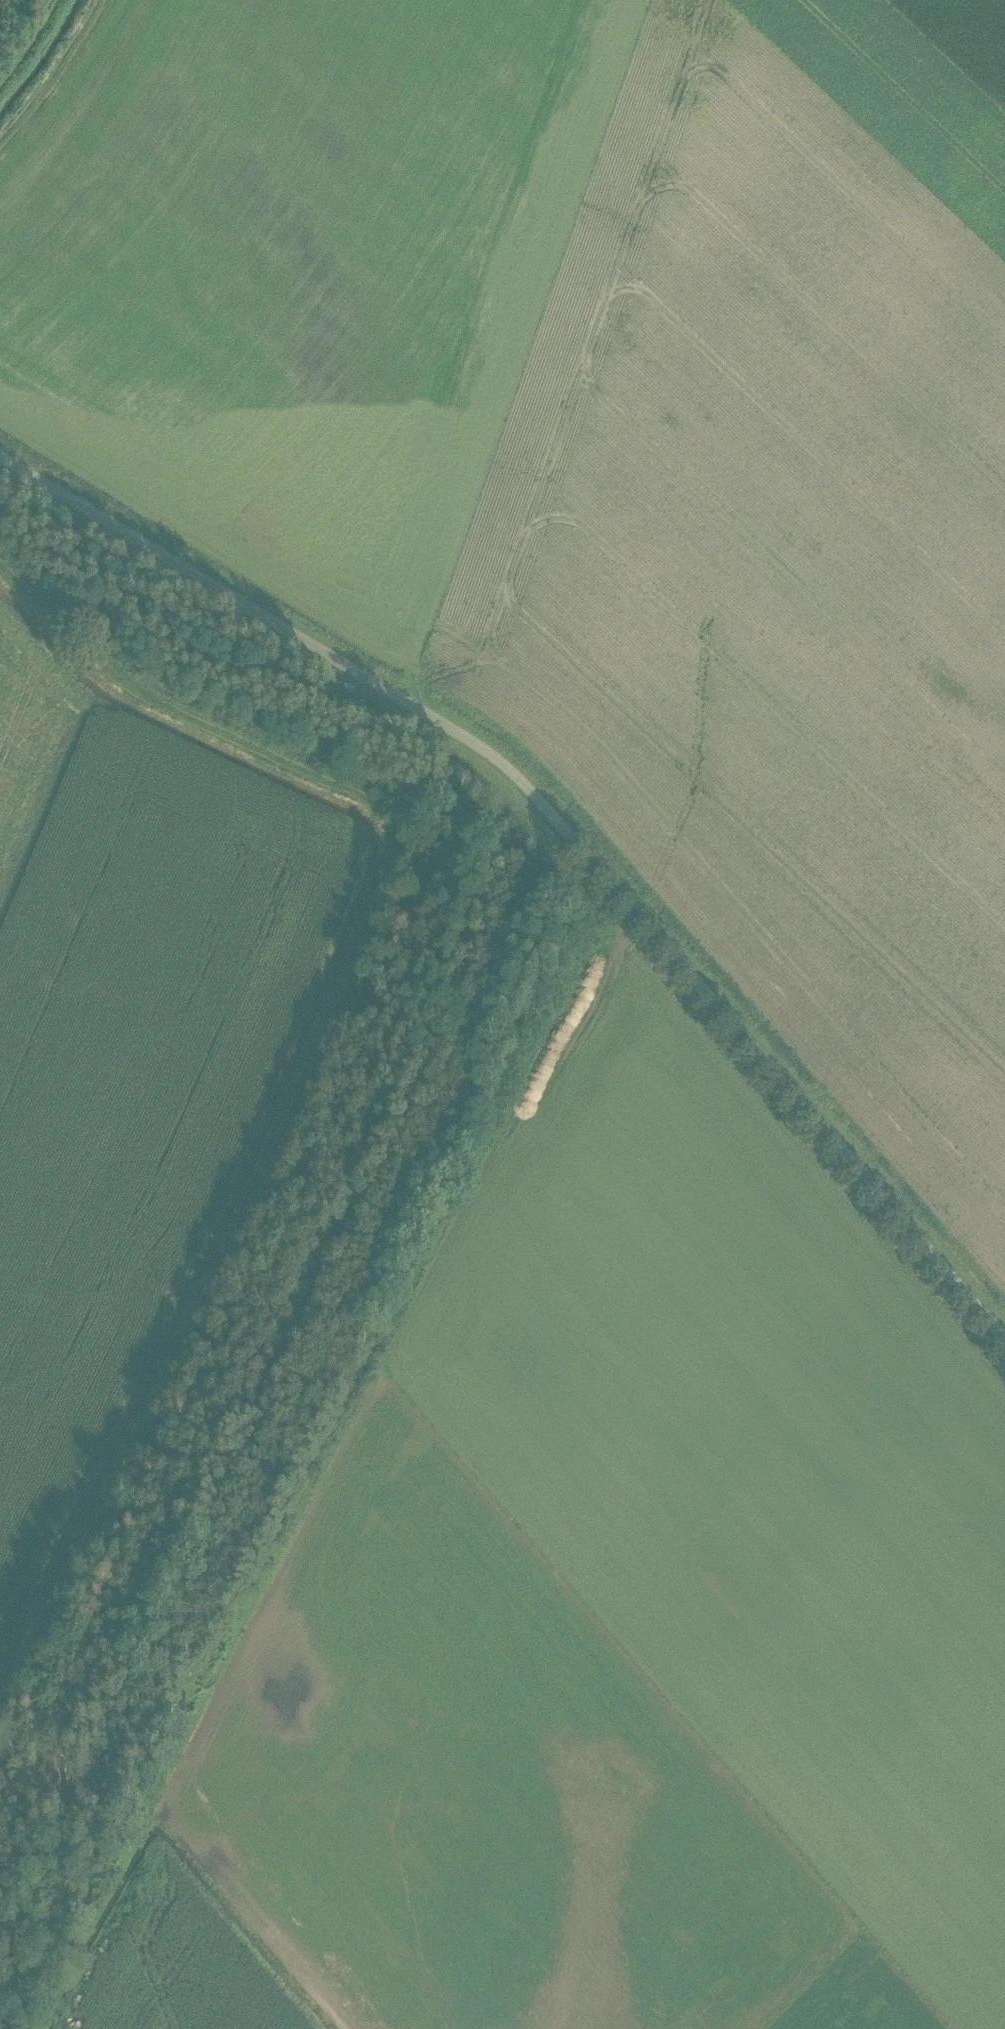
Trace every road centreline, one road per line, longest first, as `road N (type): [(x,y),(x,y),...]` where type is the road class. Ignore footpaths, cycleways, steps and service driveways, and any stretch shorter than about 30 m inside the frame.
road 1 (track): [(0,1693),(254,1177),(384,839),(376,815),(90,664),(0,567)]
road 2 (unclassified): [(1004,1342),(515,777),(456,734),(0,458)]

